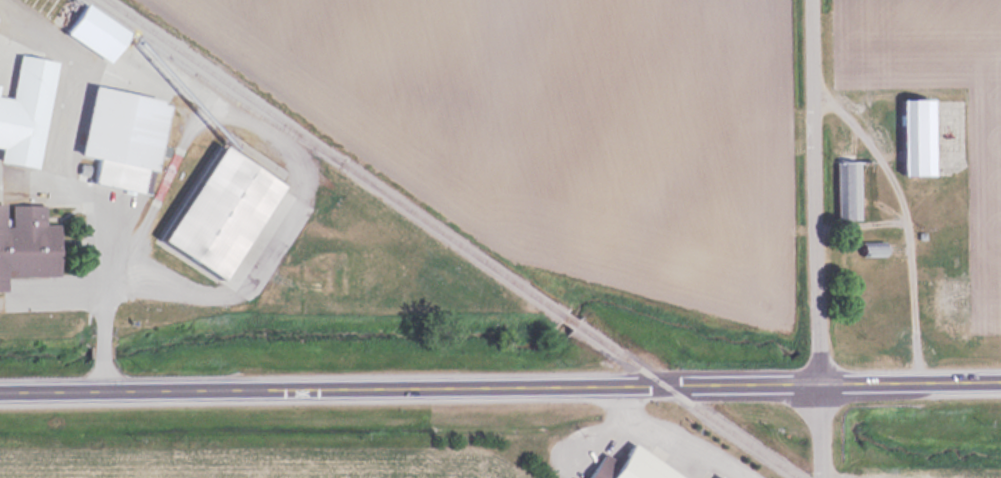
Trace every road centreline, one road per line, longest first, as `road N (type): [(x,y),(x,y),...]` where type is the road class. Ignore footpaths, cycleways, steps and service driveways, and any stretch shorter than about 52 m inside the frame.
road 1 (primary): [(1000,384),(0,395)]
road 2 (residential): [(821,477),(816,0)]

